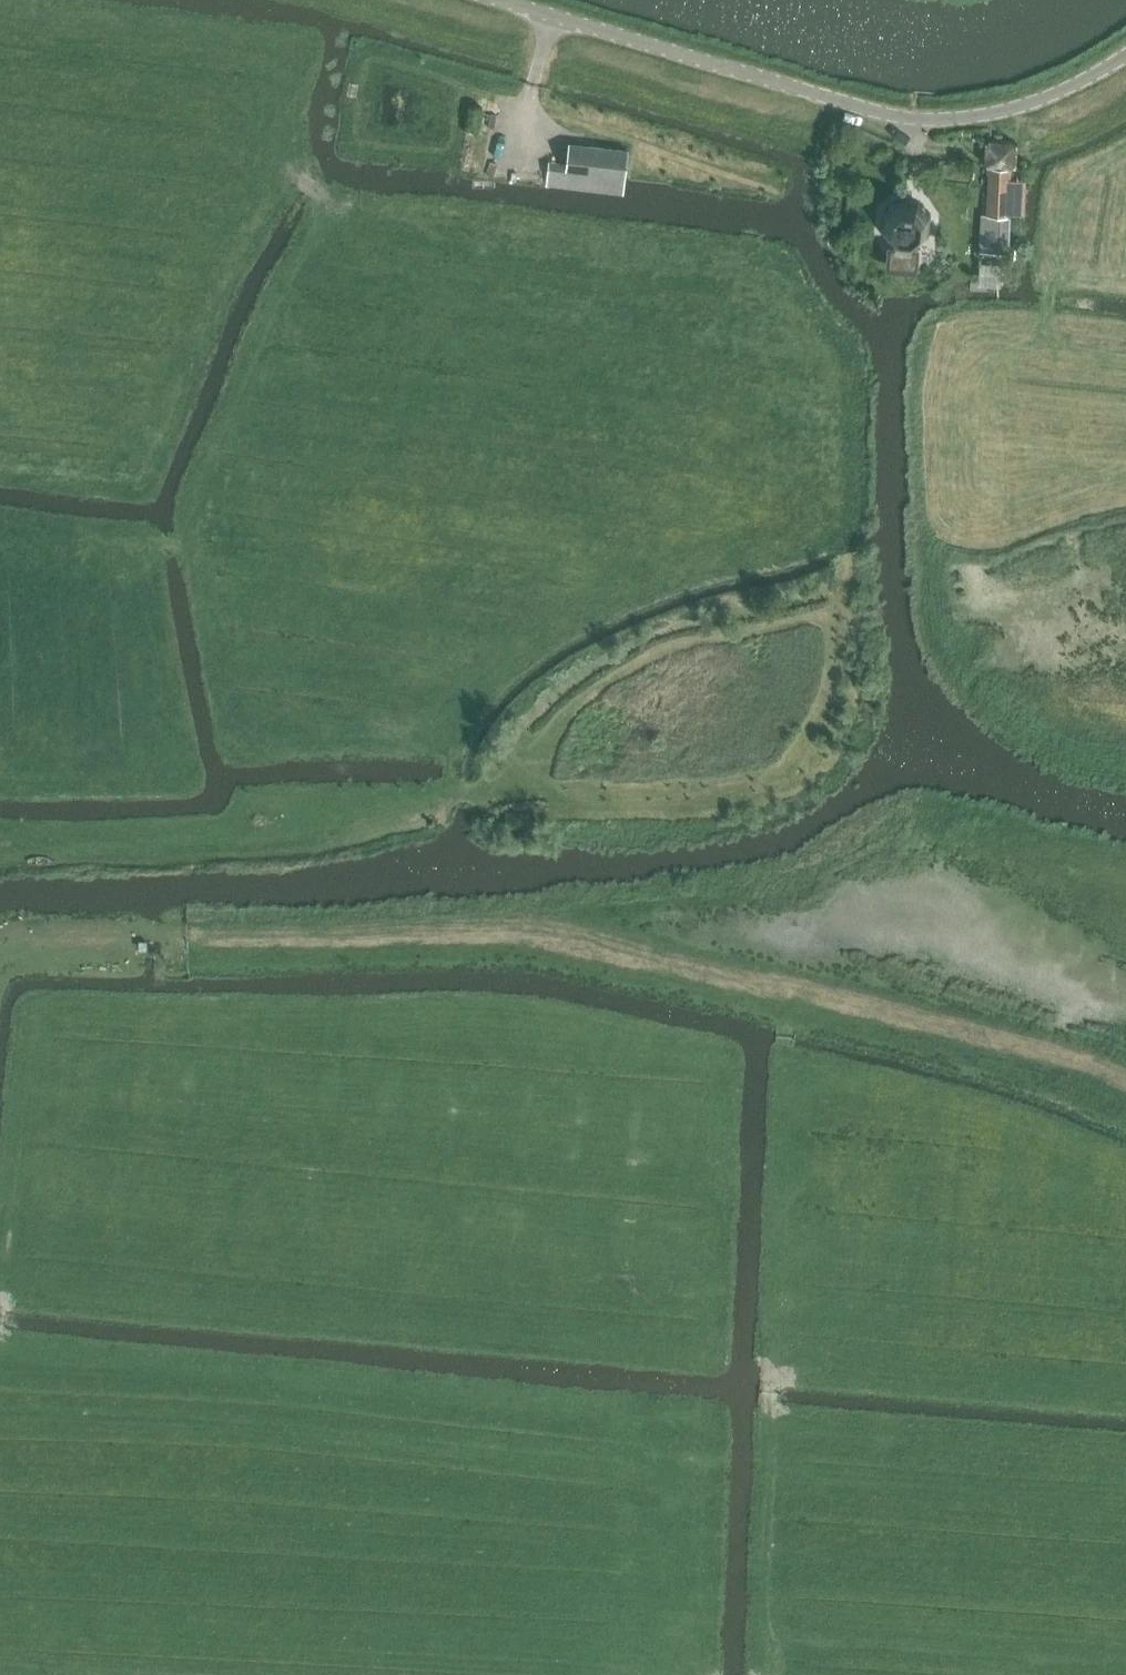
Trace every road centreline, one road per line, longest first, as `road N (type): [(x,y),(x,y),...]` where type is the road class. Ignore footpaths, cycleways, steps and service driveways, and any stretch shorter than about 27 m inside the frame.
road 1 (unclassified): [(490,0),(912,118),(1000,111),(1082,84),(1125,55)]

